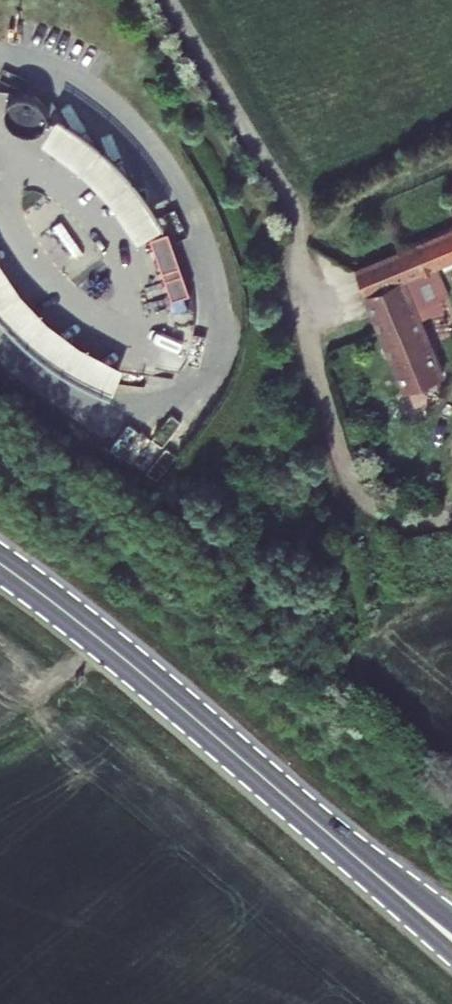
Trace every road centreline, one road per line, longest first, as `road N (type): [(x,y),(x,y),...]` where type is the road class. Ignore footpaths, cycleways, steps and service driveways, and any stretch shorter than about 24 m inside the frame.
road 1 (secondary): [(366,867),(129,662),(0,564)]

